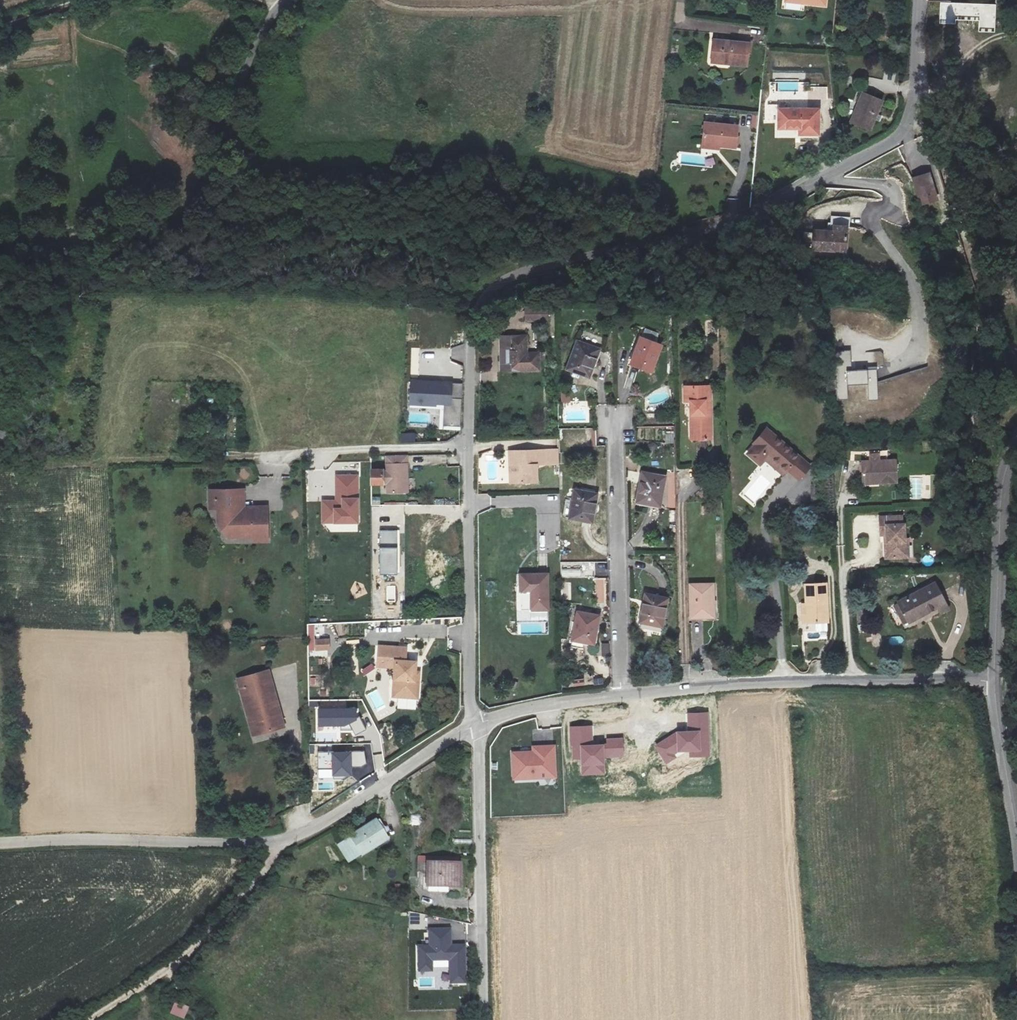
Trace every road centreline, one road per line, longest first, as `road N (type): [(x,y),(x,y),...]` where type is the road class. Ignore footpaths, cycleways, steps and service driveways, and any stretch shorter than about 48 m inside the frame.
road 1 (unclassified): [(0,843),(289,841),(477,724)]
road 2 (unclassified): [(282,0),(243,70),(209,190),(183,213),(56,250),(0,257)]
road 3 (residential): [(471,331),(470,702),(477,724)]
road 4 (residential): [(920,0),(916,86),(898,136),(769,206),(674,235)]
road 5 (unclassified): [(622,696),(776,683),(996,679)]
road 6 (unclassified): [(477,724),(485,1019)]
road 7 (residential): [(613,424),(622,696)]
road 8 (track): [(270,458),(0,463)]
road 9 (track): [(278,843),(262,876),(205,938),(88,1019)]
road 10 (residential): [(471,331),(491,287),(512,273),(674,235)]
road 11 (tertiary): [(1016,446),(999,517),(996,679)]
road 12 (tertiary): [(996,679),(1016,834)]
road 13 (unclassified): [(477,724),(622,696)]

